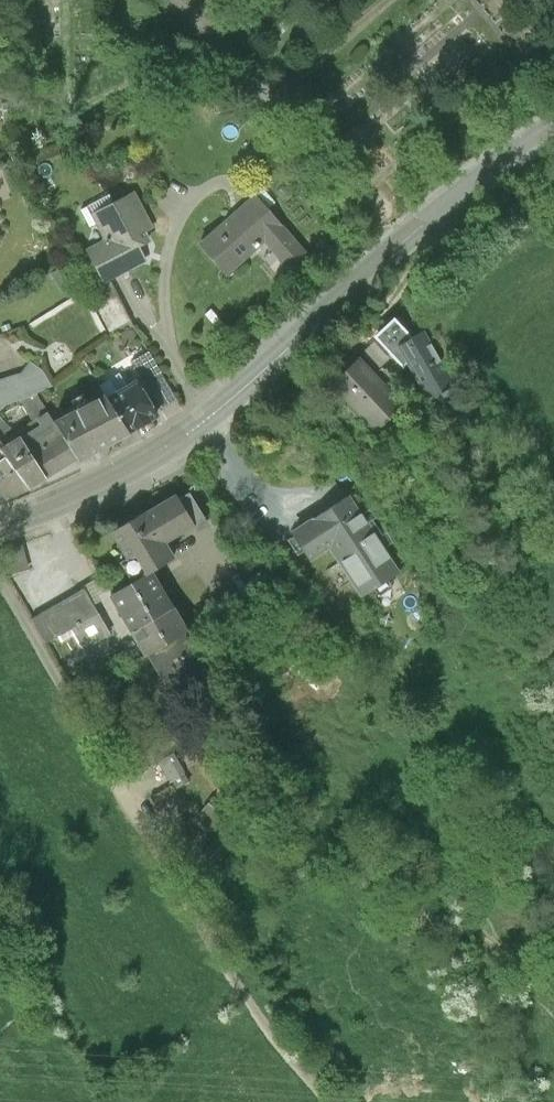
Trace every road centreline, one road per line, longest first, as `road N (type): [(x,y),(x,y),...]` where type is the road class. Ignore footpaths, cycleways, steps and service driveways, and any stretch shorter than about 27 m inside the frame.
road 1 (tertiary): [(553,123),(320,333),(206,419),(121,474),(0,522)]
road 2 (track): [(319,1101),(226,984),(0,582)]

